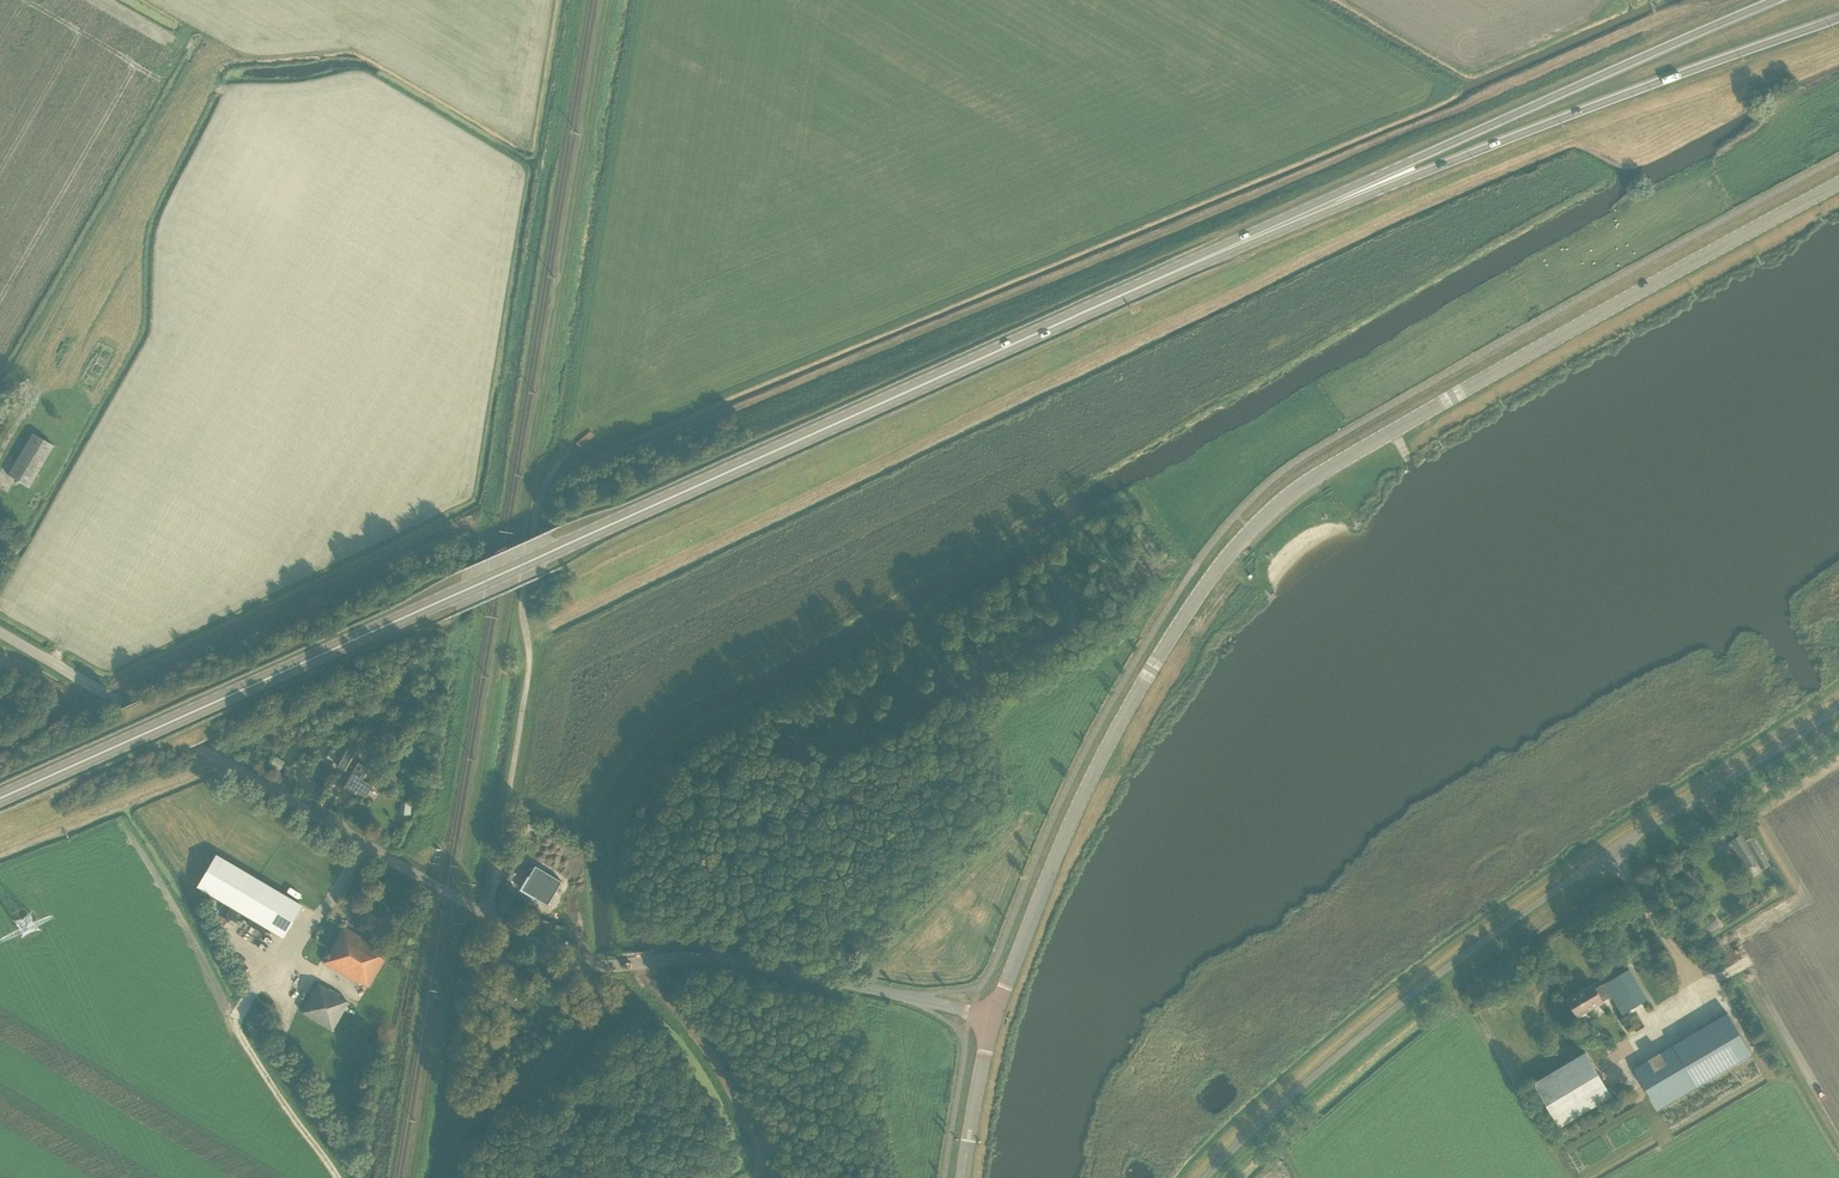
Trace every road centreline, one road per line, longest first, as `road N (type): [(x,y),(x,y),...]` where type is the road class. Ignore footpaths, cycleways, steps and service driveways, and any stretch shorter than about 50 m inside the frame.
road 1 (primary): [(0,799),(1308,213)]
road 2 (tertiary): [(993,1019),(1056,857),(1151,670),(1218,569),(1264,518),(1318,476),(1838,184)]
road 3 (unclassified): [(993,1019),(736,960),(575,964),(0,632)]
road 4 (unclassified): [(1206,1177),(1415,992),(1615,849),(1838,708)]
road 5 (primary): [(1308,213),(1838,18)]
road 6 (primary): [(1777,0),(1308,213)]
road 7 (track): [(411,1177),(454,932),(466,903)]
road 8 (track): [(752,1177),(761,1163),(723,1073),(633,962)]
road 9 (tertiary): [(964,1177),(993,1019)]

